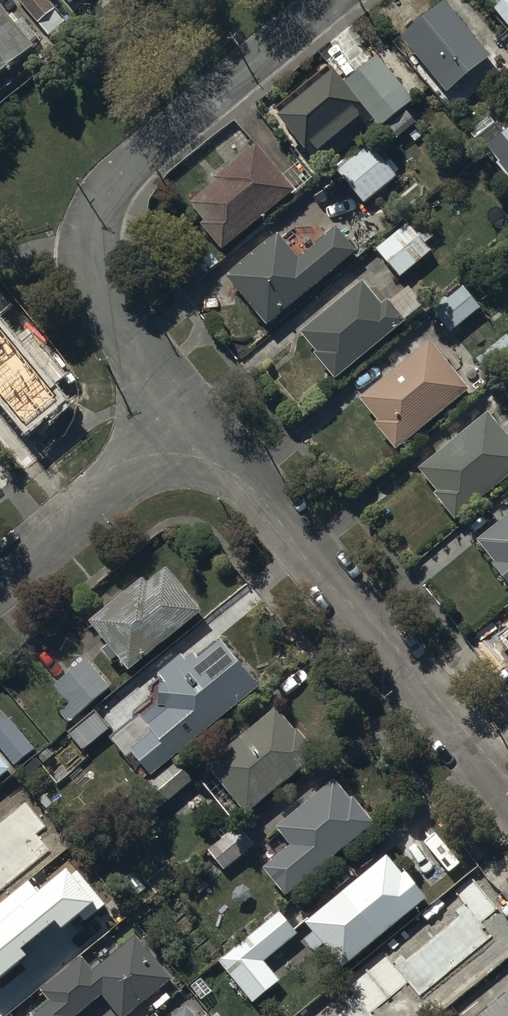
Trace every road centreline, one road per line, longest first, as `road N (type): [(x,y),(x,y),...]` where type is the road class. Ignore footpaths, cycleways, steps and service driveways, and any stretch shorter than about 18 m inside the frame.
road 1 (residential): [(332,0),(122,174),(92,226),(90,261),(104,298),(198,417)]
road 2 (residential): [(507,794),(198,417)]
road 3 (residential): [(198,417),(0,579)]

